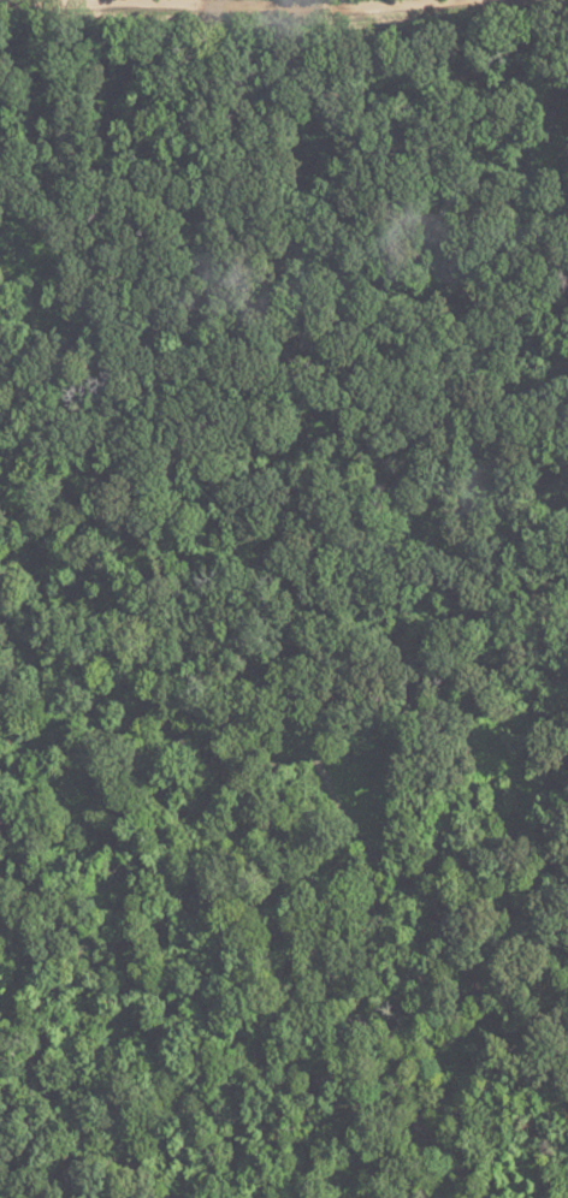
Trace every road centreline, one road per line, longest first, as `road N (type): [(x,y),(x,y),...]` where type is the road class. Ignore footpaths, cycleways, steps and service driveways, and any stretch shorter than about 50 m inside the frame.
road 1 (residential): [(0,7),(405,0)]

